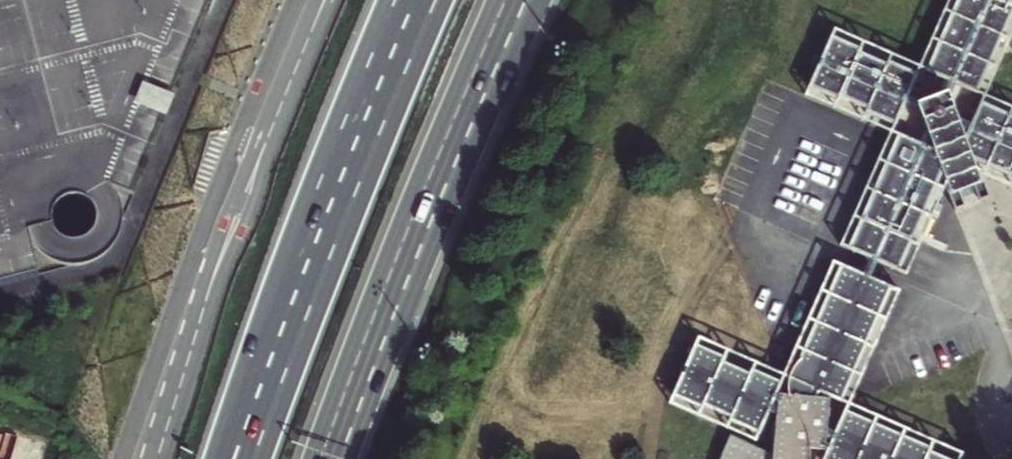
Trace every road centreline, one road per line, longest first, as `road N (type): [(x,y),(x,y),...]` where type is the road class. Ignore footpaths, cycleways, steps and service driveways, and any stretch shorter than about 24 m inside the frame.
road 1 (trunk): [(332,458),(516,0)]
road 2 (trunk): [(384,72),(245,458)]

